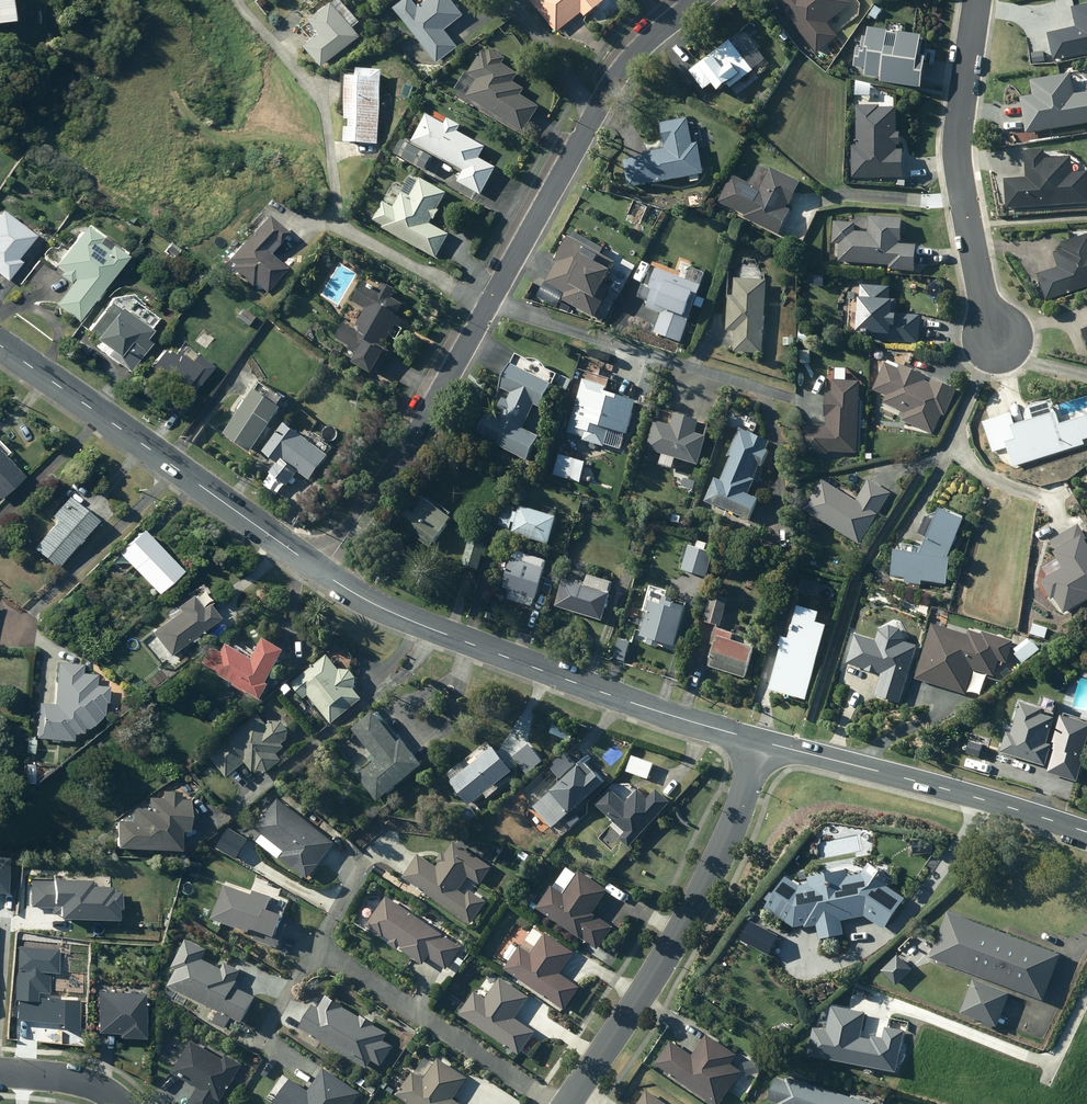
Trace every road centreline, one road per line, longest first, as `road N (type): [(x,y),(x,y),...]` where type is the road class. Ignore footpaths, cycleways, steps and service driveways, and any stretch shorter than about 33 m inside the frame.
road 1 (residential): [(698,0),(649,40),(597,103),(382,486),(321,573)]
road 2 (tertiary): [(759,742),(433,630),(321,573)]
road 3 (tertiary): [(759,742),(745,796),(691,911),(567,1103)]
road 4 (tertiary): [(321,573),(0,346)]
road 5 (residential): [(974,0),(958,152),(996,337)]
road 6 (tertiary): [(1086,833),(759,742)]
road 7 (residential): [(0,1072),(82,1081),(124,1103)]

